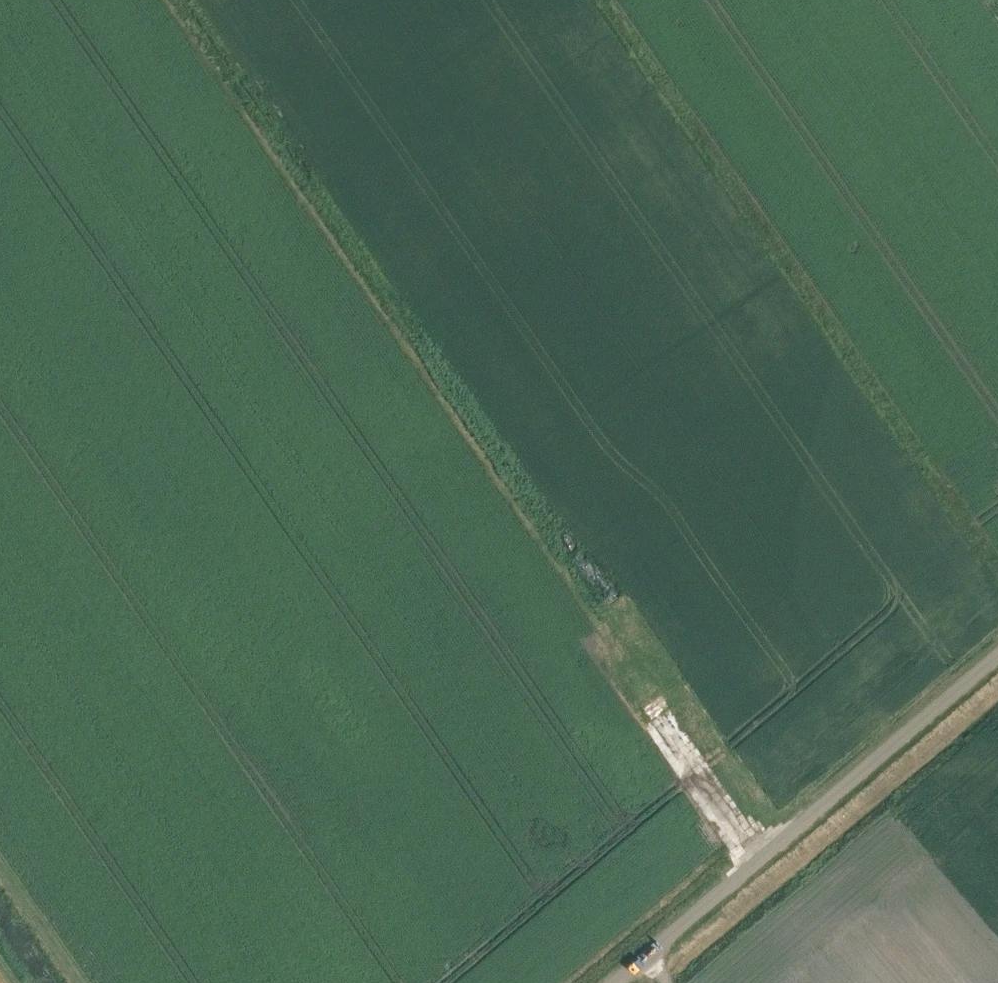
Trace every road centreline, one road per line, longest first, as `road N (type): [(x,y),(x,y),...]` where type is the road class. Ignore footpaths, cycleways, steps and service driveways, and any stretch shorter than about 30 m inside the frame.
road 1 (unclassified): [(997,654),(612,982)]

